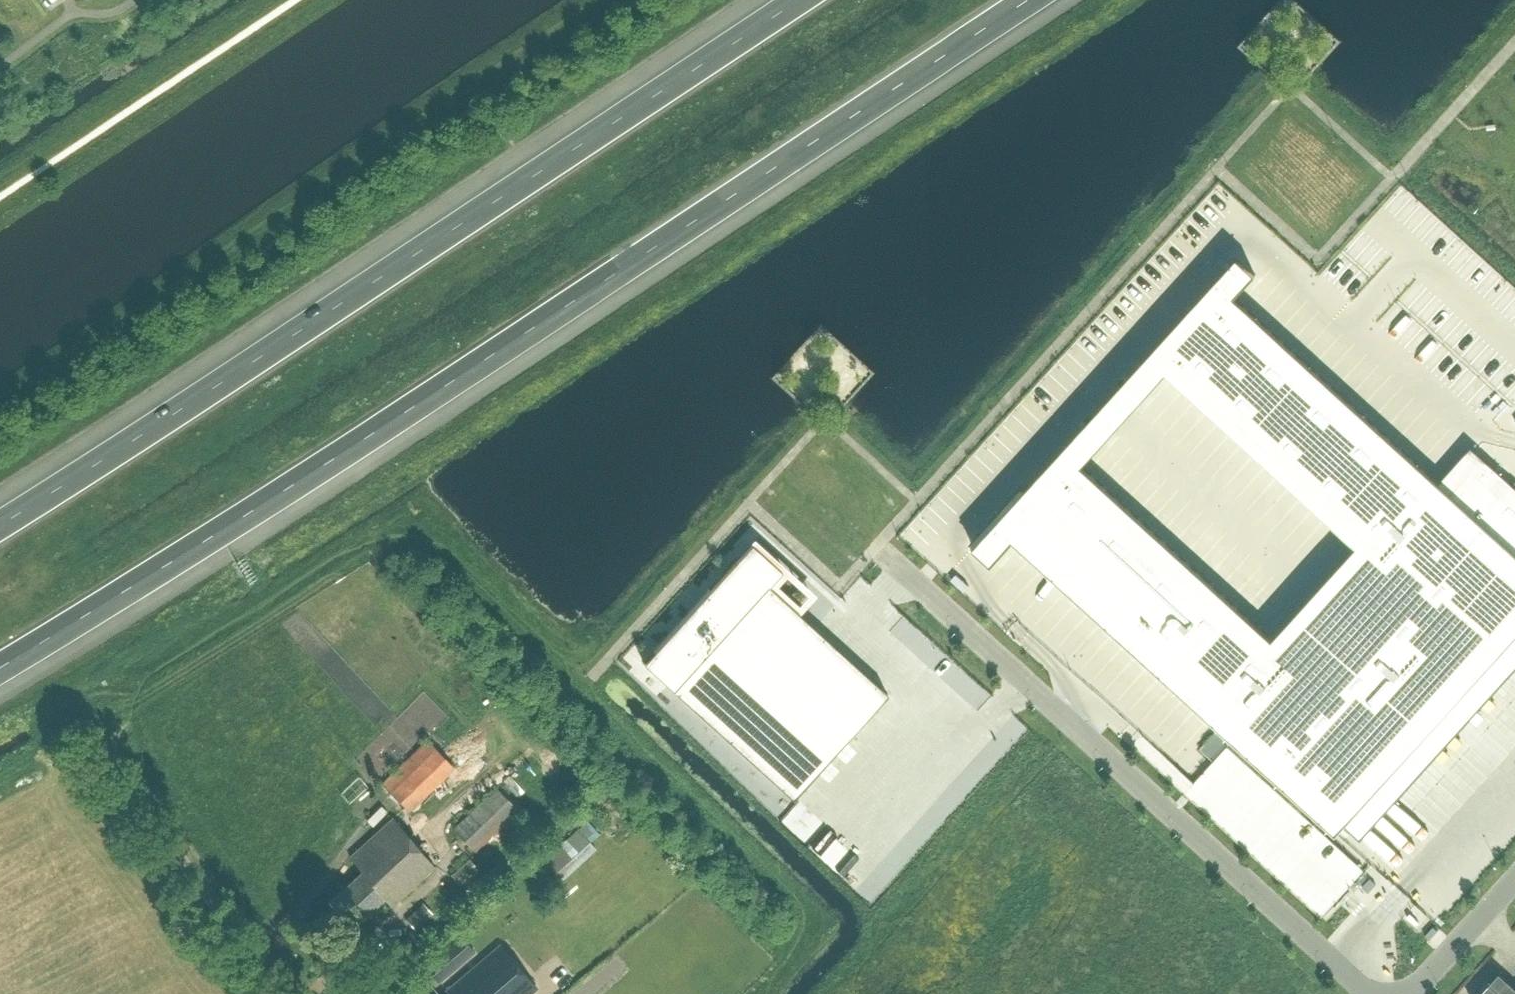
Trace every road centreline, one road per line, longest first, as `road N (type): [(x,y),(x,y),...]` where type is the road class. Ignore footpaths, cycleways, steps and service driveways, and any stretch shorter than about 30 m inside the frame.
road 1 (motorway): [(0,666),(504,347),(1028,0)]
road 2 (motorway): [(799,0),(0,524)]
road 3 (unclassified): [(1371,993),(877,544)]
road 4 (unclassified): [(280,993),(98,750)]
road 5 (unclassified): [(1410,993),(1514,879)]

